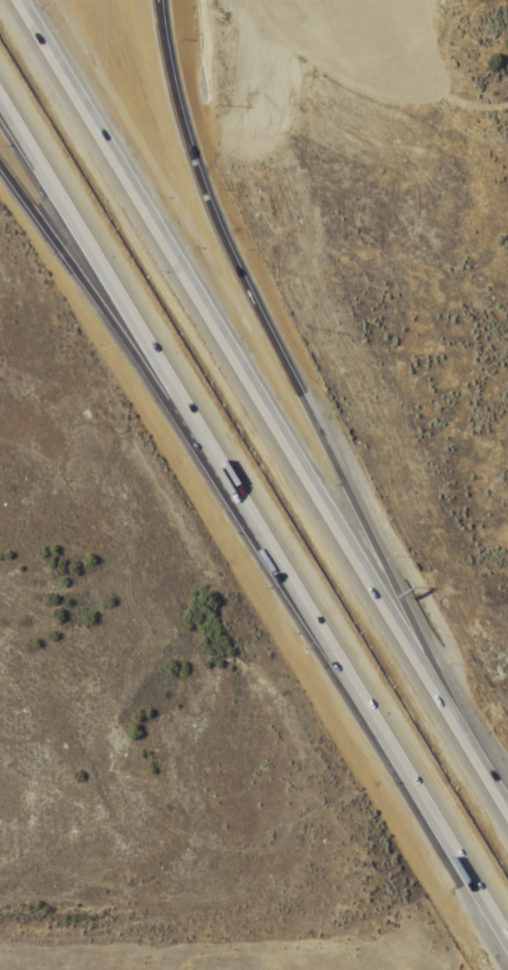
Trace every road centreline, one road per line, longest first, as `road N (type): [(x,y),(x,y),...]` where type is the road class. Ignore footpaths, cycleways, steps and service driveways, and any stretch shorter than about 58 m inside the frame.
road 1 (motorway): [(0,80),(507,926)]
road 2 (motorway): [(462,729),(29,0)]
road 3 (motorway): [(351,487),(144,74),(123,0)]
road 4 (motorway): [(462,729),(448,677),(351,487)]
road 5 (motorway): [(0,170),(91,295),(164,352)]

